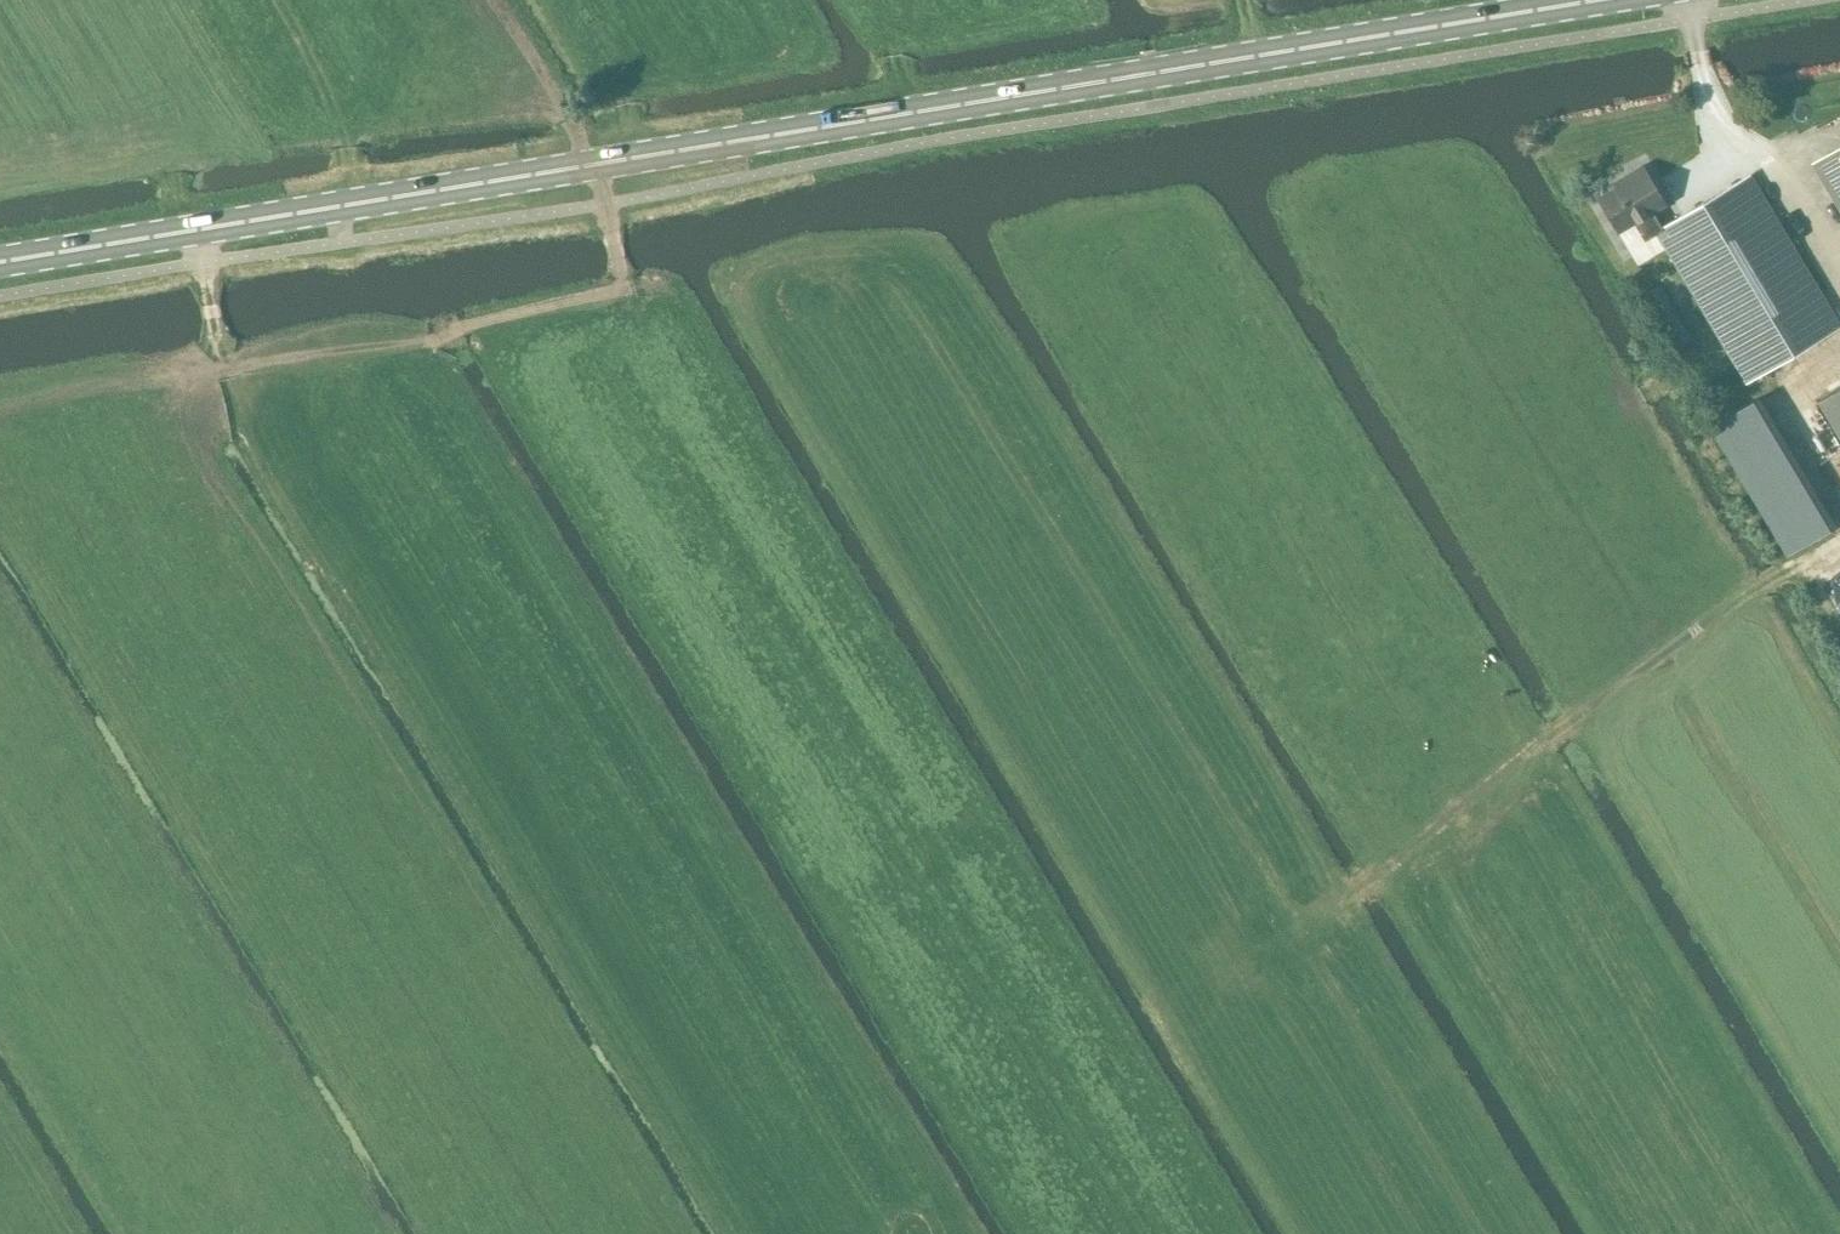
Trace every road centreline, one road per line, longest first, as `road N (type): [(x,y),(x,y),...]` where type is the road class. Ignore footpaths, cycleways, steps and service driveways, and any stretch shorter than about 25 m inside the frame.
road 1 (secondary): [(0,263),(1624,0)]
road 2 (track): [(390,344),(912,1233)]
road 3 (track): [(619,268),(620,294),(390,344),(0,407)]
road 4 (track): [(619,268),(600,166),(486,0)]
road 5 (track): [(226,367),(197,230),(171,156)]
road 6 (track): [(593,35),(638,160)]
road 7 (track): [(864,0),(893,58),(903,118)]

